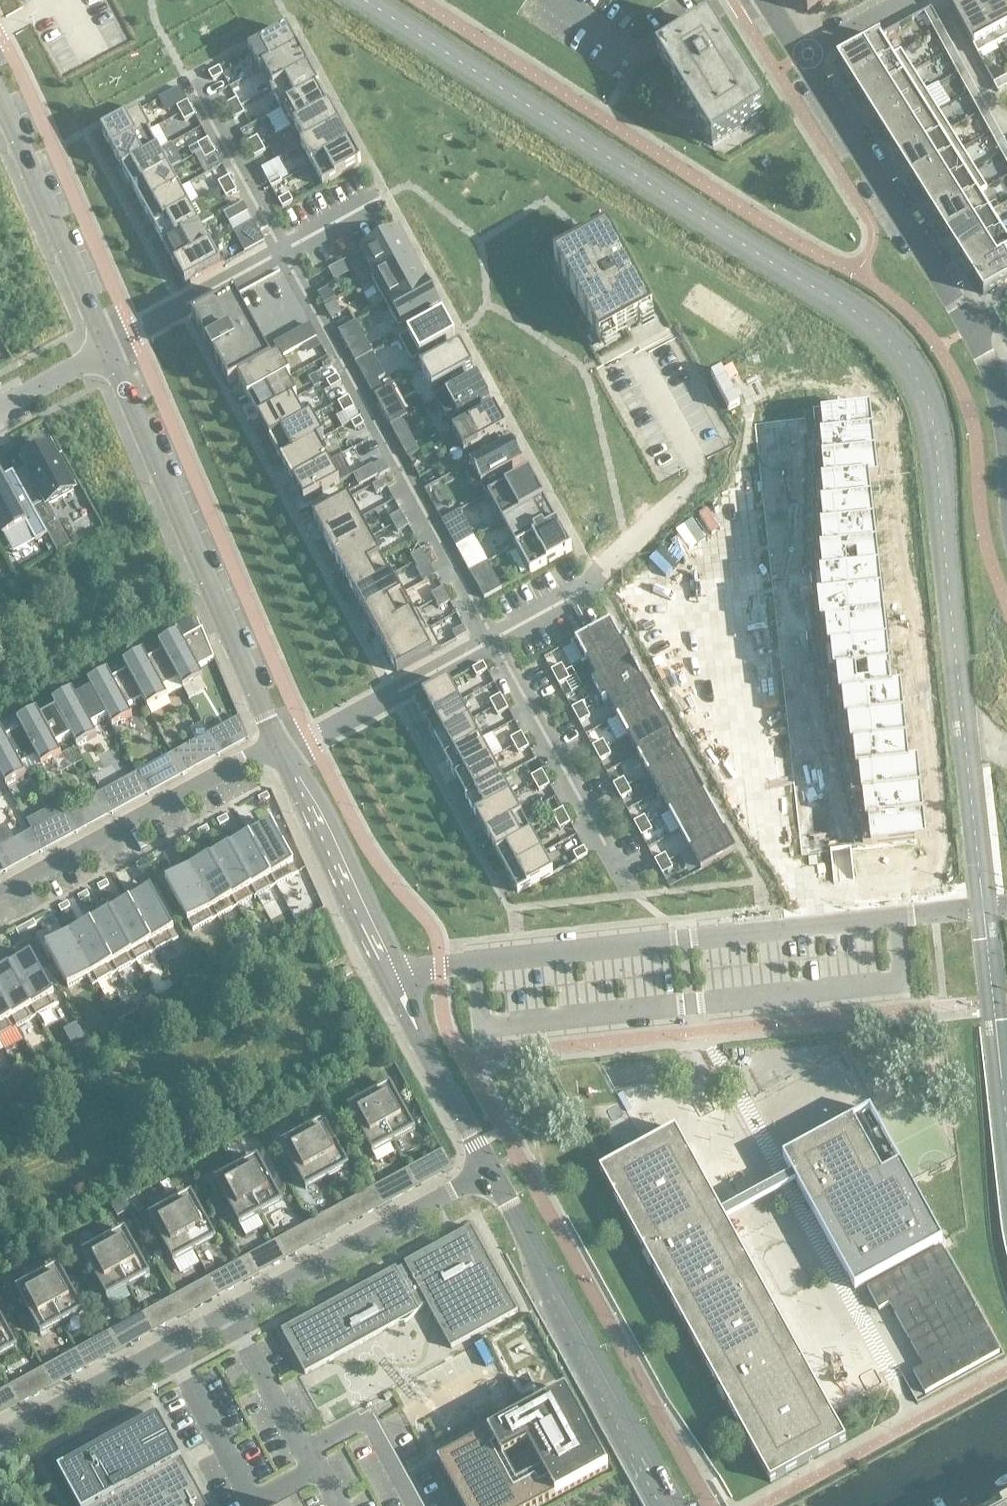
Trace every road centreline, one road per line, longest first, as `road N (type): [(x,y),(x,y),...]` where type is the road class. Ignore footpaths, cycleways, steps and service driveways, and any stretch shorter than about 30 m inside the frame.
road 1 (residential): [(397,978),(514,957),(851,922)]
road 2 (residential): [(281,250),(492,639)]
road 3 (residential): [(110,349),(273,746)]
road 4 (residential): [(669,1505),(491,1172)]
road 5 (residential): [(970,329),(800,55)]
road 6 (unclassified): [(273,746),(0,894)]
road 7 (residential): [(491,1172),(233,1315)]
road 8 (residential): [(492,639),(628,879)]
road 9 (residential): [(0,106),(110,349)]
road 10 (residential): [(397,978),(273,746)]
road 11 (residential): [(233,1315),(0,1435)]
road 12 (unclassified): [(233,1315),(335,1505)]
road 13 (residential): [(491,1172),(397,978)]
road 14 (residential): [(308,738),(492,639)]
road 15 (residential): [(186,76),(281,250)]
road 16 (unclassified): [(281,250),(110,349)]
road 17 (residential): [(1006,496),(1001,410),(970,329)]
road 18 (residential): [(702,479),(710,506),(699,528),(596,583)]
road 19 (residential): [(851,922),(1006,903)]
road 20 (residential): [(596,583),(702,479)]
road 21 (unclassified): [(110,349),(0,406)]

